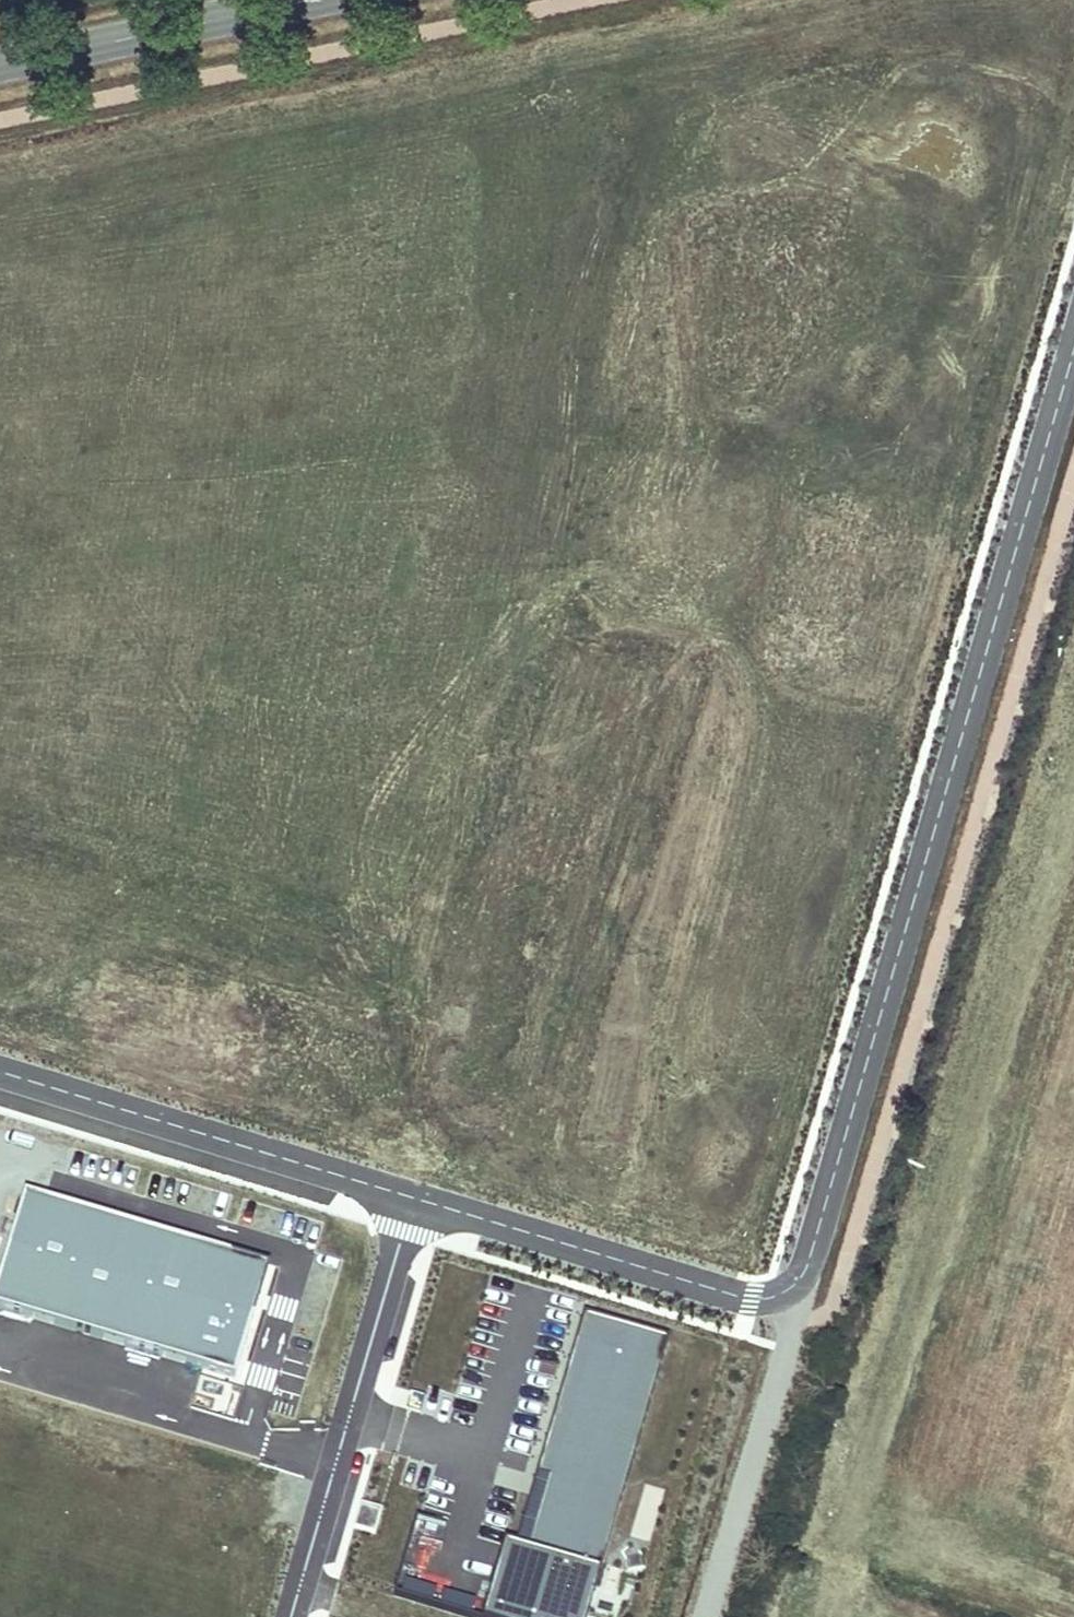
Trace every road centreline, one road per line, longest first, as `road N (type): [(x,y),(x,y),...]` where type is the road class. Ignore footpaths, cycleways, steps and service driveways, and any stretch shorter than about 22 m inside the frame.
road 1 (unclassified): [(415,1200),(750,1299),(790,1289),(810,1261),(1073,353)]
road 2 (unclassified): [(0,1077),(415,1200)]
road 3 (unclassified): [(298,1616),(415,1200)]
road 4 (secondary): [(0,59),(288,0)]

